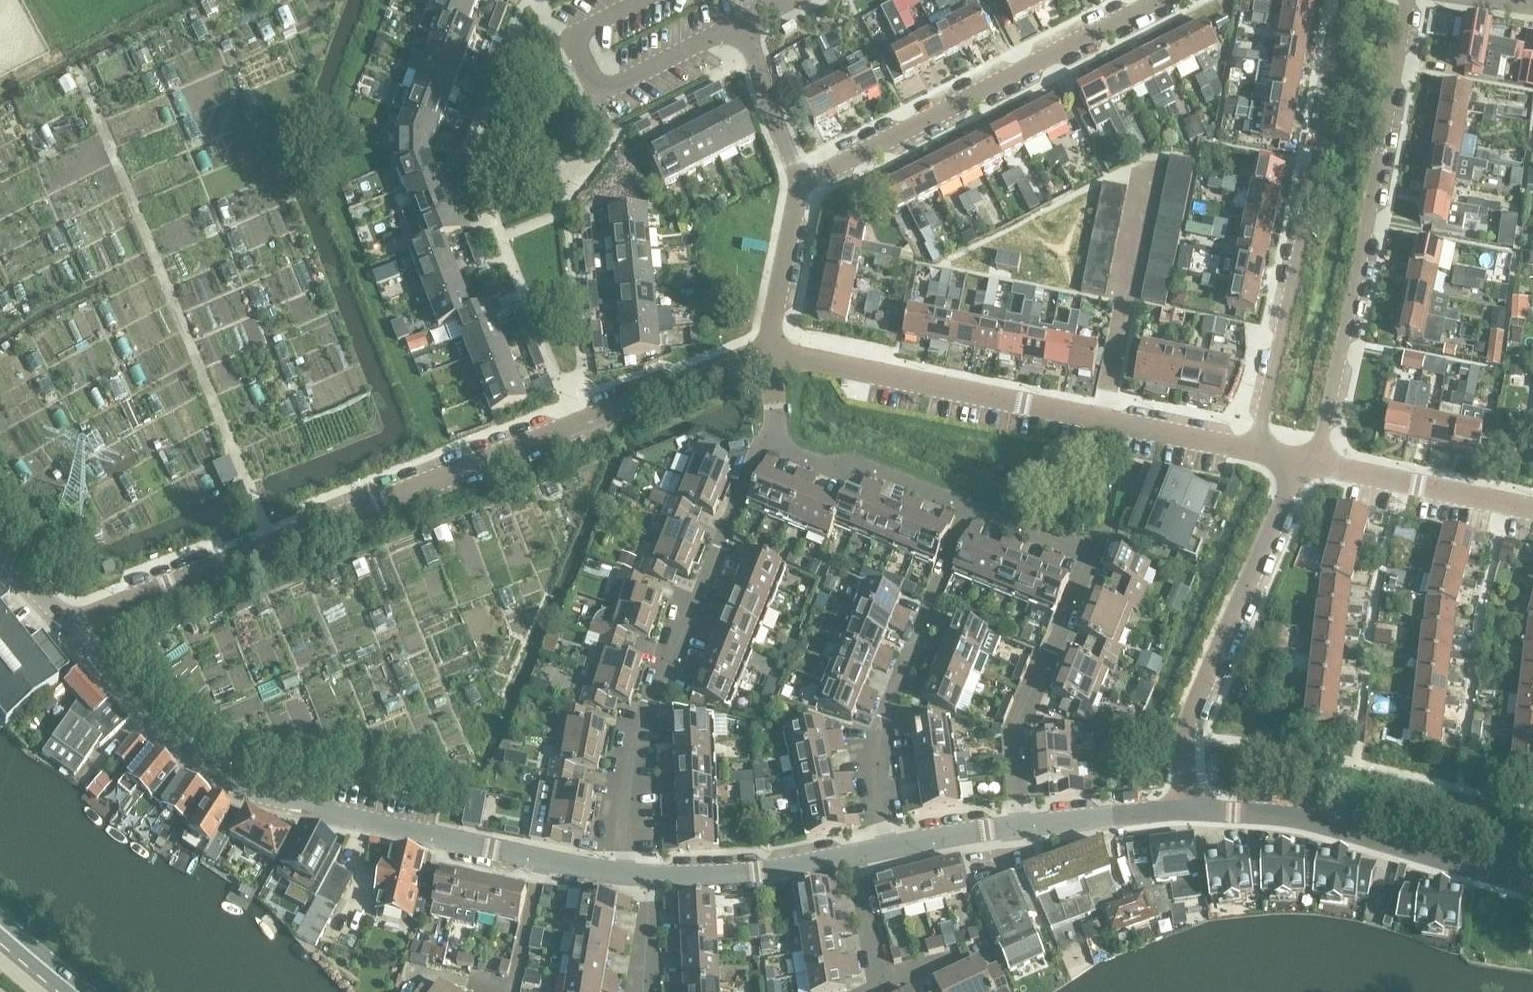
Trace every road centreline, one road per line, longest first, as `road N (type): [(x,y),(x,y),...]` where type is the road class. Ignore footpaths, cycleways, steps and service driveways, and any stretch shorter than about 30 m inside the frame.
road 1 (residential): [(66,621),(687,378),(776,355)]
road 2 (tertiary): [(491,849),(218,780),(127,700),(66,621)]
road 3 (residential): [(776,355),(805,354),(1255,448)]
road 4 (residential): [(1315,461),(1408,0)]
road 5 (residential): [(1345,0),(1255,448)]
road 6 (residential): [(623,872),(644,723),(766,443)]
road 7 (residential): [(1021,821),(1018,716),(1091,556),(971,507)]
road 8 (residential): [(799,181),(1154,0)]
road 9 (residential): [(1185,808),(1184,732),(1294,477),(1315,461)]
road 10 (residential): [(889,845),(875,769),(877,731),(971,507)]
road 11 (tertiary): [(1185,808),(1304,822),(1532,886)]
road 12 (residential): [(642,0),(570,37),(599,93),(738,24)]
road 13 (residential): [(1315,461),(1532,506)]
road 14 (residential): [(971,507),(860,462),(830,467),(766,443)]
road 15 (tertiary): [(648,875),(756,872),(857,853)]
road 16 (residential): [(776,355),(799,181)]
road 17 (residential): [(799,181),(738,24)]
road 18 (tertiary): [(1021,821),(1185,808)]
road 19 (residential): [(885,988),(857,853)]
road 20 (residential): [(512,991),(541,857)]
road 21 (tertiary): [(889,845),(1021,821)]

